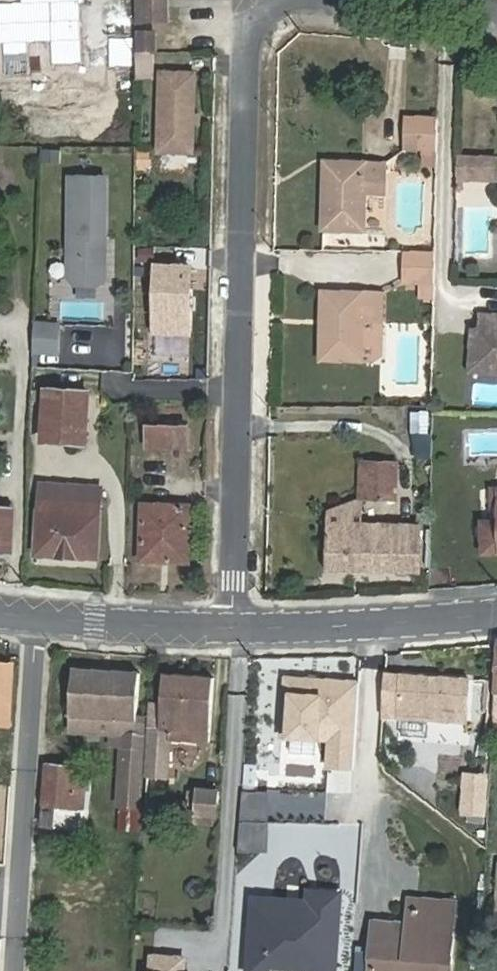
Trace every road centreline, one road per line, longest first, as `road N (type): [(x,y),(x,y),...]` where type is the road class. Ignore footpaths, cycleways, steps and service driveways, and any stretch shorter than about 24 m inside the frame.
road 1 (residential): [(242,624),(257,0)]
road 2 (tertiary): [(496,609),(242,624)]
road 3 (tertiary): [(242,624),(0,611)]
road 4 (residential): [(260,0),(496,16)]

